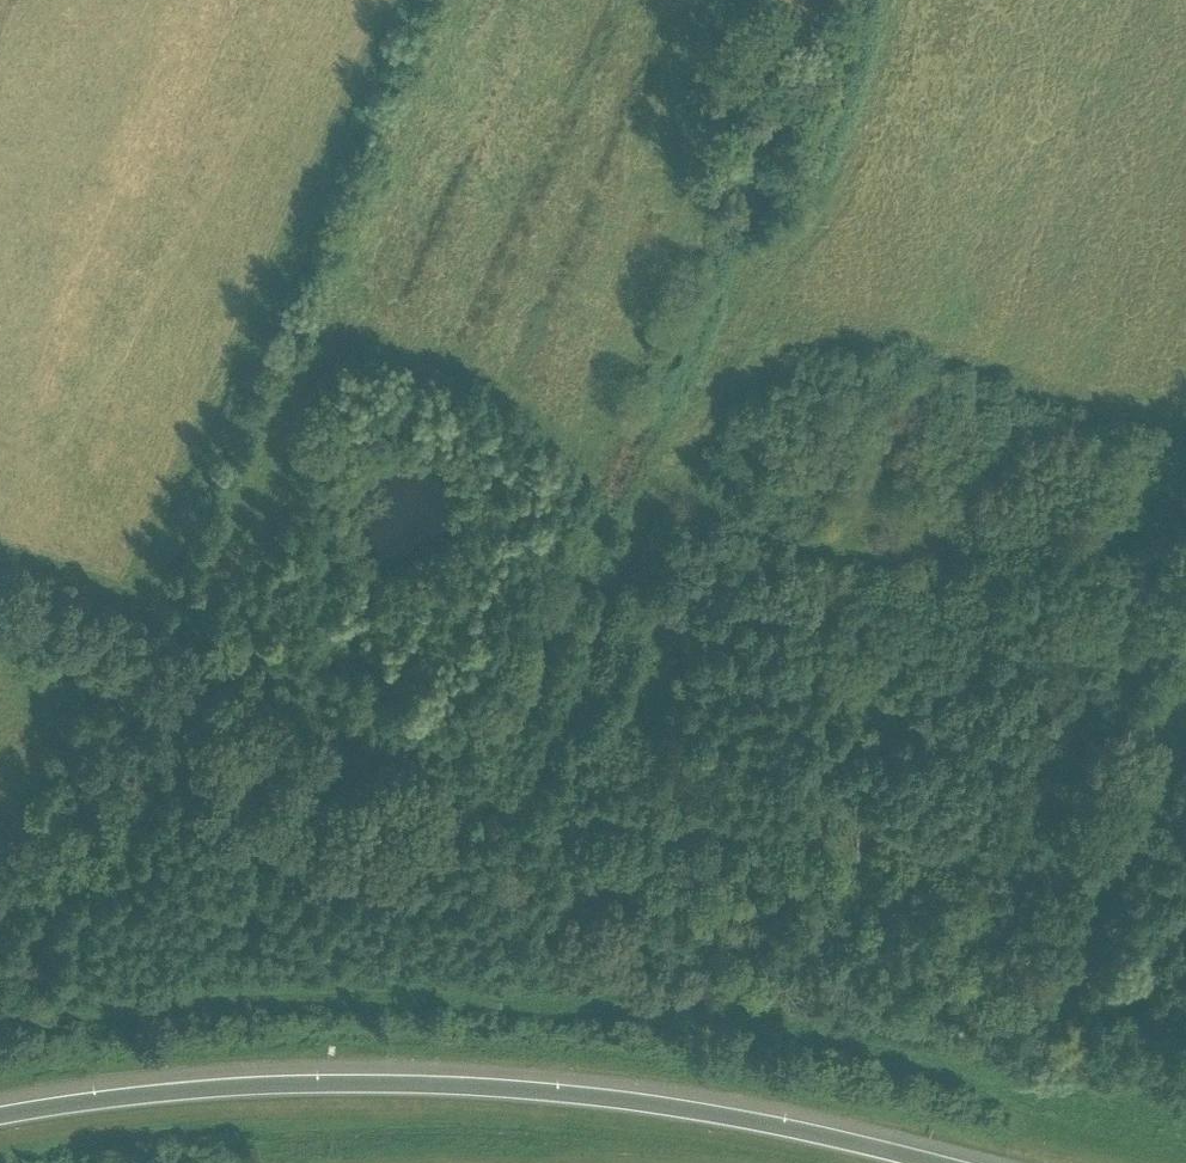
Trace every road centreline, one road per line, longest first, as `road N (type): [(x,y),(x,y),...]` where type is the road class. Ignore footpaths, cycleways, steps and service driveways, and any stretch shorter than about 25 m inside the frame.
road 1 (motorway): [(935,1162),(740,1116),(462,1088),(269,1083),(0,1116)]

